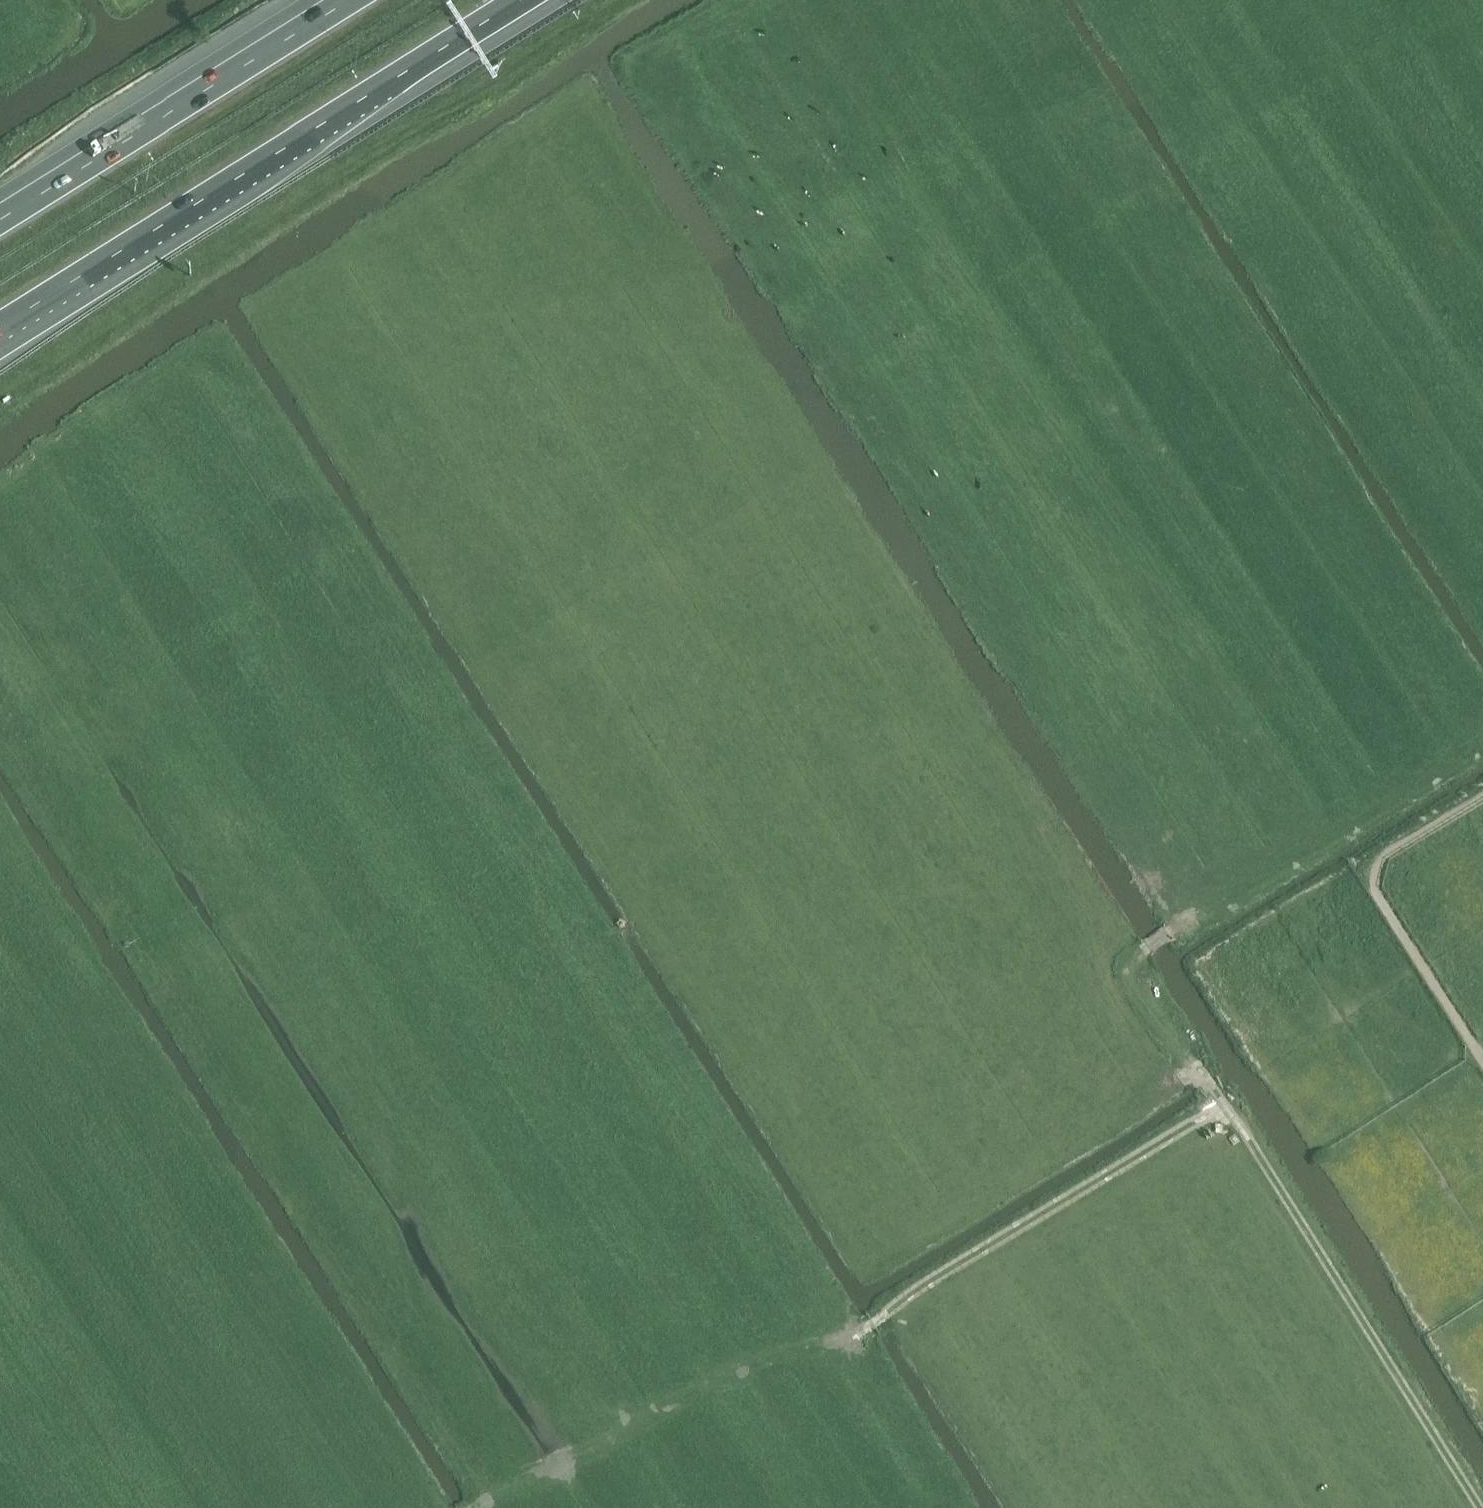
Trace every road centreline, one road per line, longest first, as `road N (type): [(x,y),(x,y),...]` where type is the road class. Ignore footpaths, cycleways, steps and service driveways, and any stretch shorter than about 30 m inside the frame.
road 1 (motorway): [(0,335),(535,0)]
road 2 (motorway): [(347,0),(0,217)]

